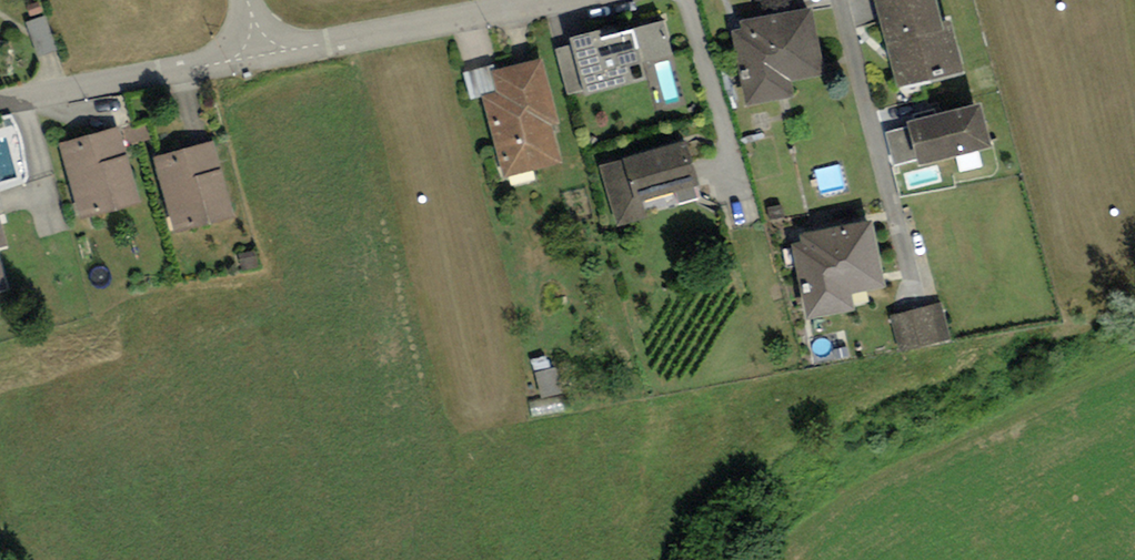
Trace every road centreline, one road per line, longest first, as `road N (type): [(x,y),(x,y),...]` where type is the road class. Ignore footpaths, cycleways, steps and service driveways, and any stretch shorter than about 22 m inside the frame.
road 1 (residential): [(550,0),(261,56)]
road 2 (residential): [(261,56),(0,103)]

